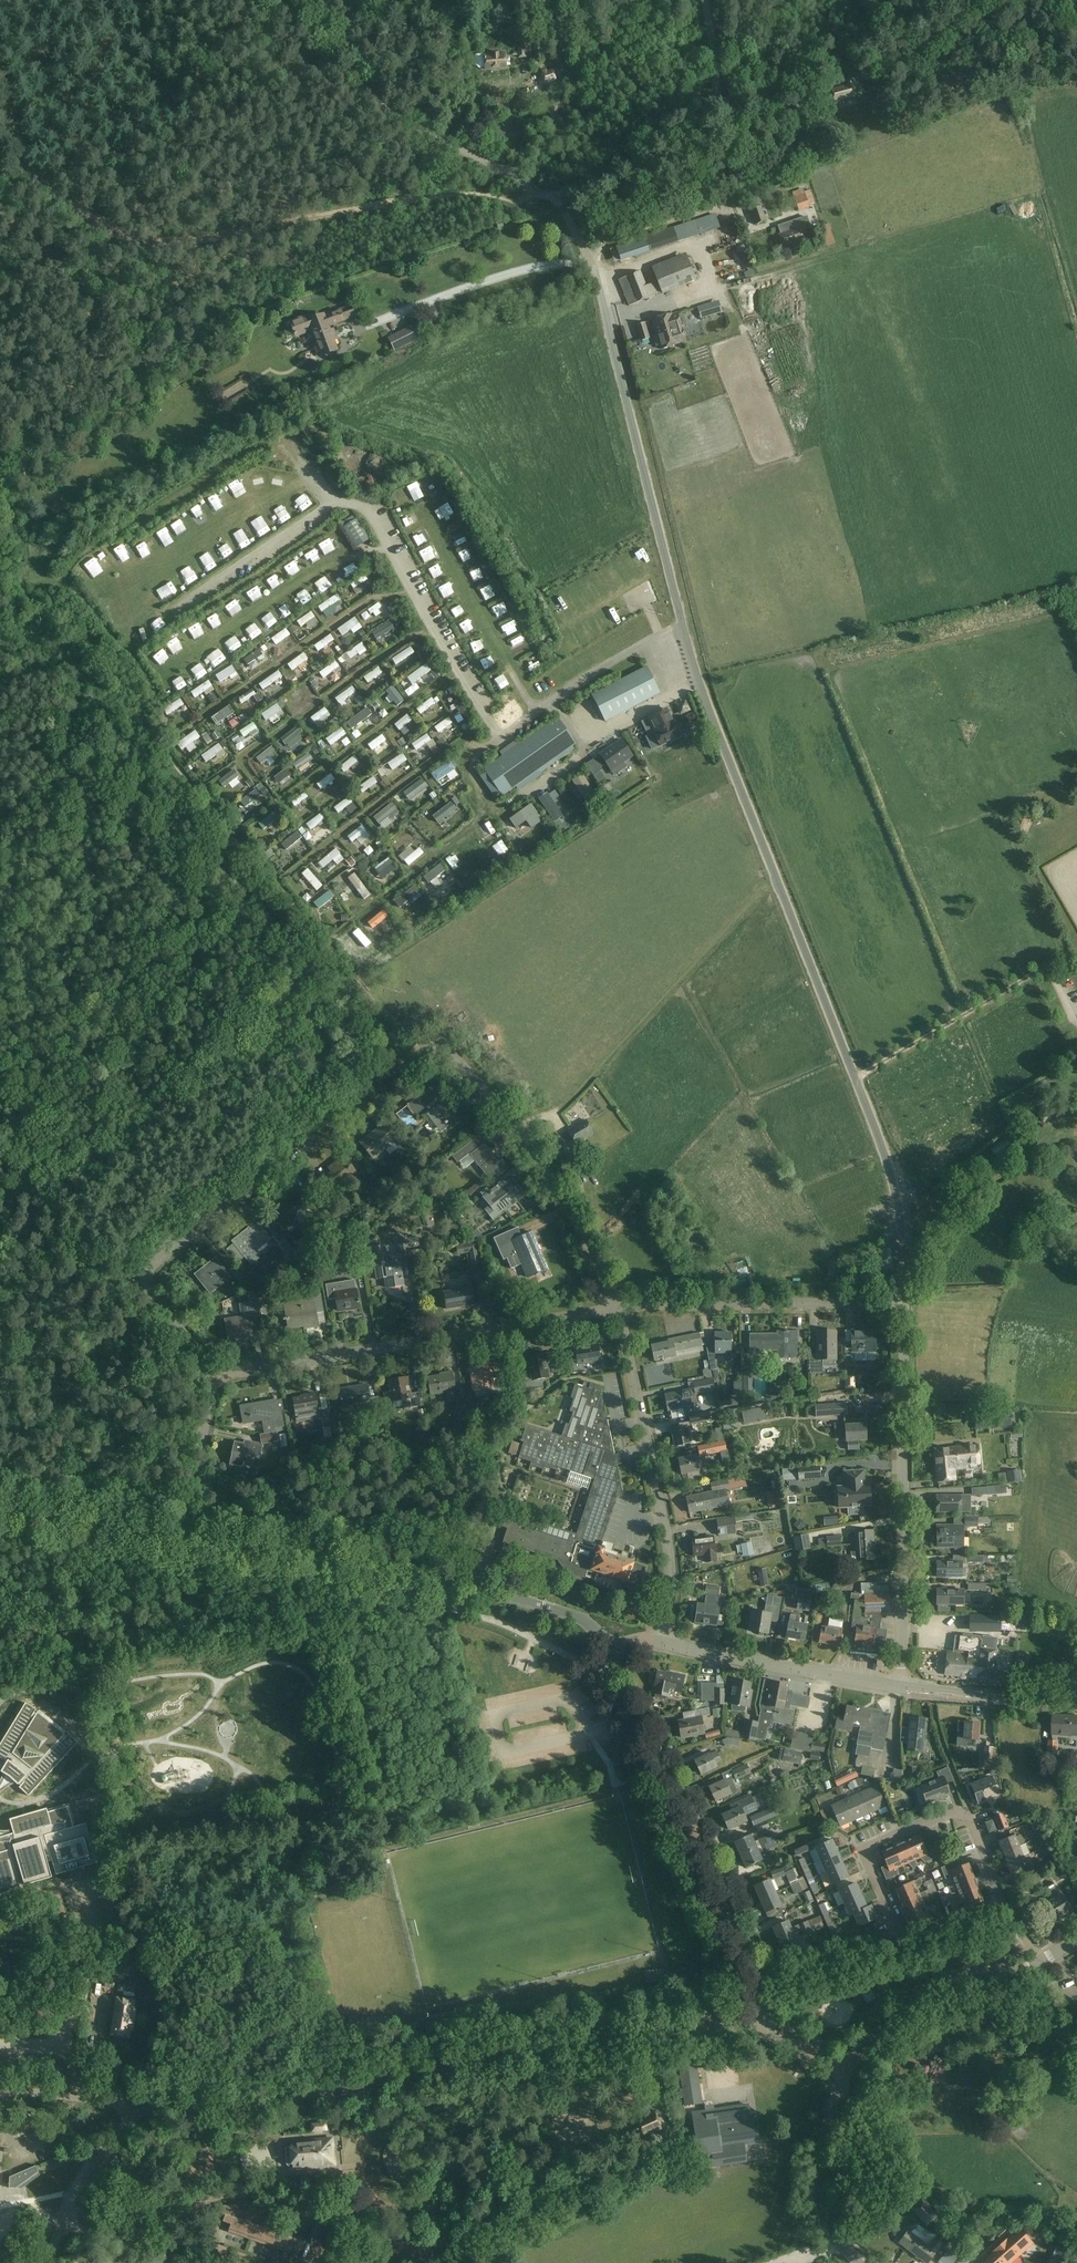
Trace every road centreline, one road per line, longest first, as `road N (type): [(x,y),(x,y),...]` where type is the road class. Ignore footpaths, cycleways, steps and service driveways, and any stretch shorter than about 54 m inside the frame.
road 1 (unclassified): [(904,1257),(879,1140),(701,691),(593,262)]
road 2 (track): [(548,195),(517,203),(473,195),(423,198),(211,239),(148,242),(120,235),(58,195),(19,140),(0,72)]
road 3 (unclassified): [(132,2107),(238,2102),(397,2078),(733,2022),(760,2008)]
road 4 (tertiary): [(615,1648),(586,1622),(496,1592),(185,1542)]
road 5 (unclassified): [(619,1306),(541,1160),(446,1050),(430,1047),(362,1100)]
road 6 (residential): [(214,1377),(619,1306)]
road 7 (unclassified): [(214,1377),(150,1289),(147,1272),(362,1100)]
road 8 (residential): [(760,2008),(680,1800),(607,1689),(604,1668),(615,1648)]
road 9 (residential): [(904,1687),(904,1302)]
road 10 (track): [(64,2050),(66,2023),(82,2011),(95,1960),(135,1911),(128,1839),(275,1826)]
road 11 (track): [(521,1130),(571,1099),(775,879)]
road 12 (unclassified): [(891,1913),(867,1848),(967,1810),(1003,1906),(1042,1961)]
road 13 (residential): [(662,1643),(670,1565),(619,1306)]
road 14 (residential): [(619,1306),(904,1302)]
road 15 (track): [(716,114),(950,0)]
road 16 (track): [(389,549),(327,564),(167,675)]
road 17 (track): [(475,752),(465,765),(484,816),(345,932)]
road 18 (track): [(205,718),(376,598),(414,594)]
road 19 (tertiary): [(904,1687),(662,1643)]
road 20 (track): [(429,2262),(486,2235),(504,2210),(461,2067)]
road 21 (track): [(432,626),(239,759)]
road 22 (track): [(712,1974),(640,1783),(654,1757)]
road 23 (tertiary): [(848,2069),(919,1997),(1042,1961)]
road 24 (track): [(475,752),(451,749),(294,872)]
road 25 (track): [(458,672),(280,804)]
road 26 (tertiary): [(860,2262),(828,2228),(818,2200),(824,2143),(848,2069)]
road 27 (track): [(904,1250),(1048,1139),(1076,1132)]
road 28 (tertiary): [(185,1542),(0,1508)]
road 29 (track): [(716,114),(548,195)]
road 30 (track): [(389,111),(548,195)]
road 31 (unclassified): [(132,2107),(46,2262)]
road 32 (tertiary): [(1076,1698),(989,1698),(904,1687)]
road 33 (unclassified): [(185,1542),(214,1377)]
road 34 (track): [(292,0),(389,111)]
road 35 (track): [(138,717),(153,699),(128,643),(177,609)]
road 36 (unclassified): [(0,2089),(132,2107)]

